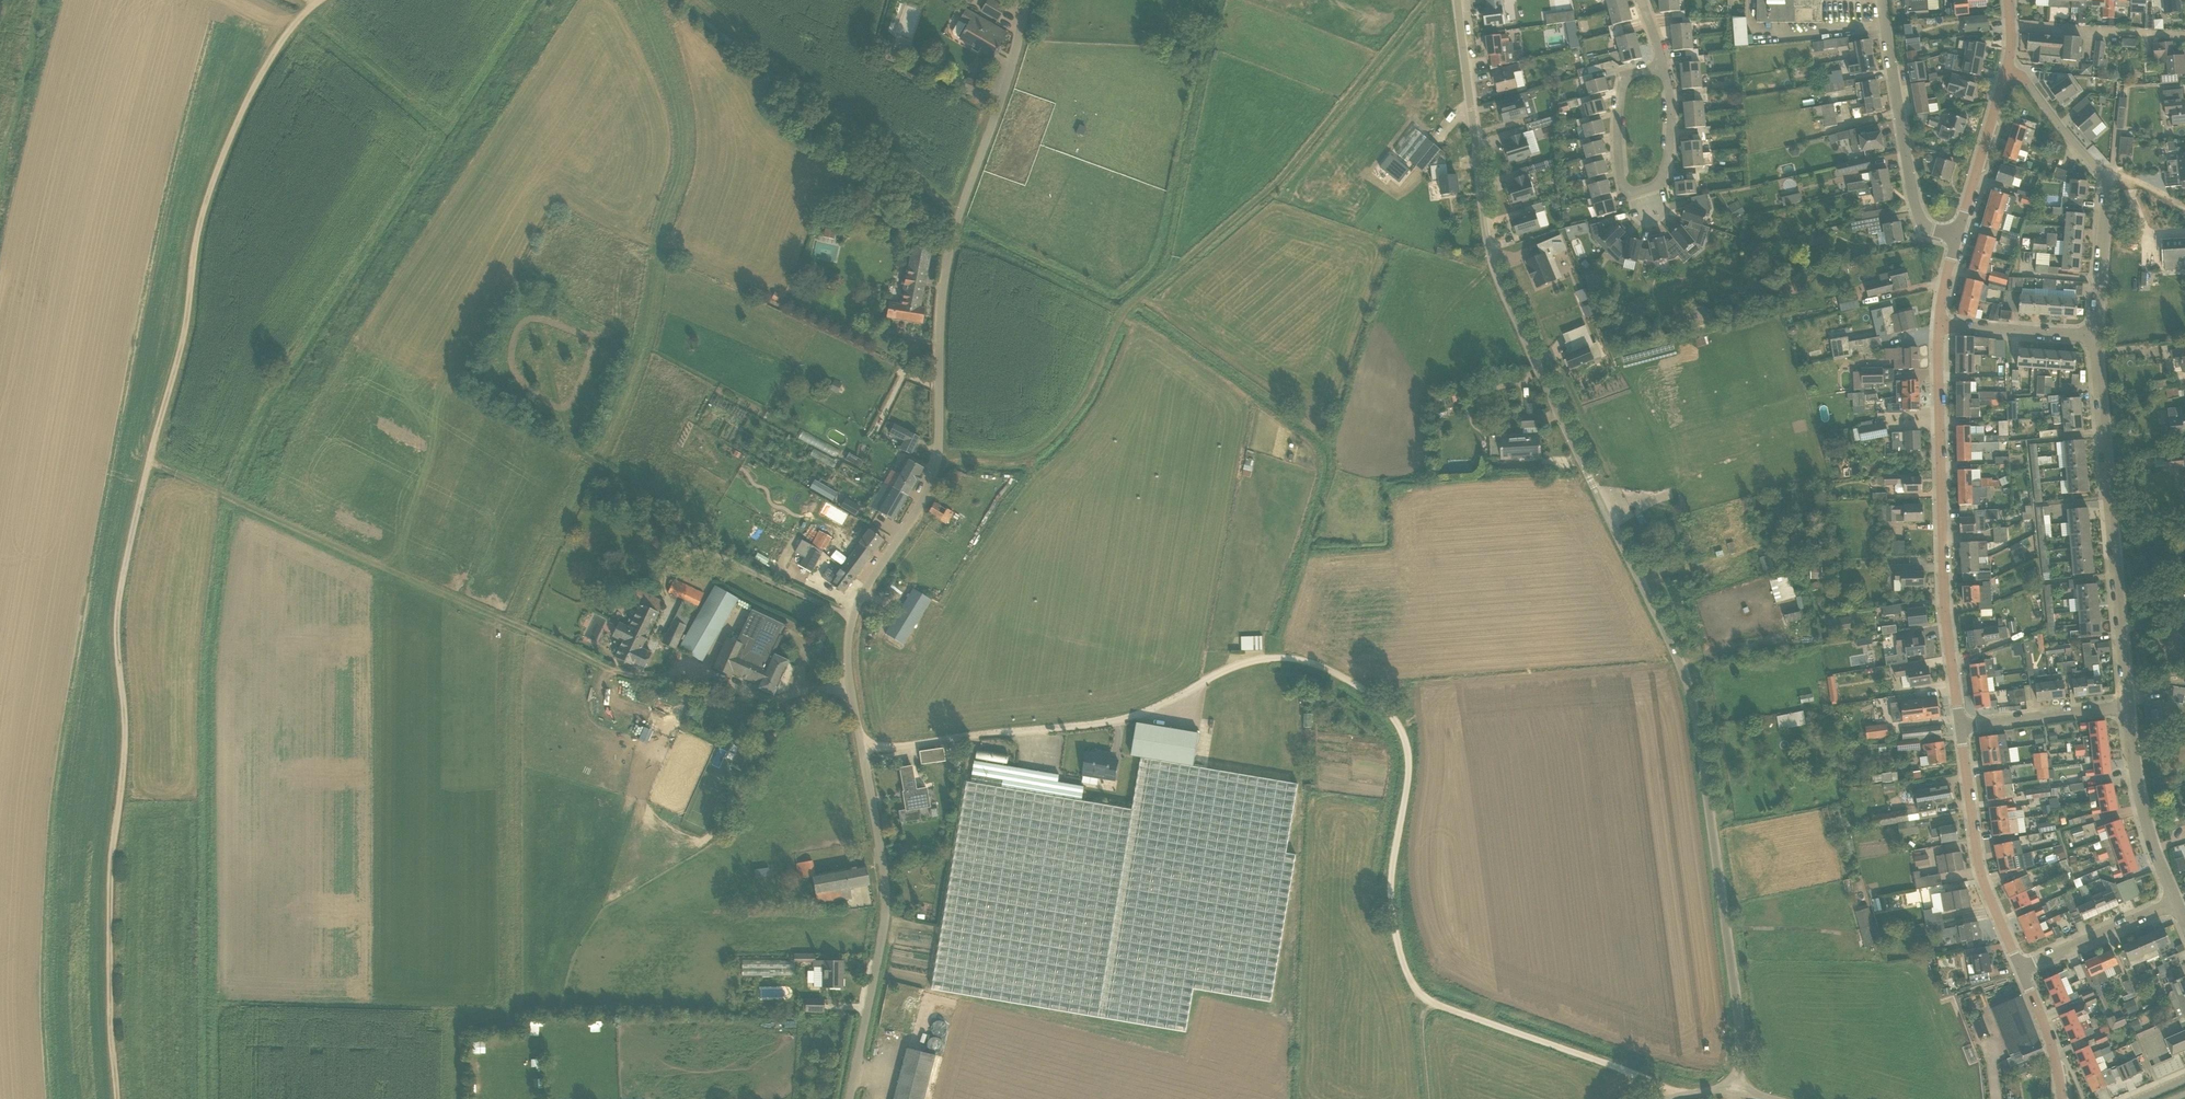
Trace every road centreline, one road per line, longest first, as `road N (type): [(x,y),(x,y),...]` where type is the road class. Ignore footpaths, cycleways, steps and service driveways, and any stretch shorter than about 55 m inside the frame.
road 1 (track): [(118,1098),(111,956),(125,724),(116,628),(122,577),(188,322),(209,191),(266,62),(320,0)]
road 2 (residential): [(1735,1091),(1741,1038),(1729,934),(1688,686),(1496,274),(1458,0)]
road 3 (unclassified): [(850,1098),(884,928),(884,872),(850,686),(849,633),(867,584),(931,479),(947,264),(1028,0)]
road 4 (track): [(863,753),(1122,719),(1251,661),(1322,667),(1383,705),(1405,742),(1410,765),(1393,911),(1422,994),(1681,1096)]
road 5 (track): [(938,454),(1014,457),(1047,445),(1089,392),(1127,313),(1294,167),(1432,0)]
road 6 (track): [(150,461),(602,666),(638,677),(699,673),(778,701)]
road 7 (residential): [(1960,727),(1945,616),(1939,326)]
road 8 (residential): [(2128,707),(2095,336)]
road 9 (residential): [(2095,336),(2109,175),(2021,76),(2006,72)]
road 10 (residential): [(1665,65),(1635,73),(1621,94),(1620,174),(1637,191),(1664,174),(1670,95)]
road 11 (residential): [(1957,237),(1920,226),(1883,0)]
road 12 (residential): [(2021,969),(1984,883),(1960,727)]
road 13 (residential): [(2176,902),(2149,832),(2128,707)]
road 14 (residential): [(1957,237),(2006,72)]
road 15 (track): [(778,701),(718,828),(692,844)]
road 16 (residential): [(1960,727),(2128,707)]
road 17 (residential): [(2021,969),(2176,902)]
road 18 (residential): [(2095,336),(1939,326)]
road 19 (residential): [(2062,1098),(2054,1050),(2021,969)]

